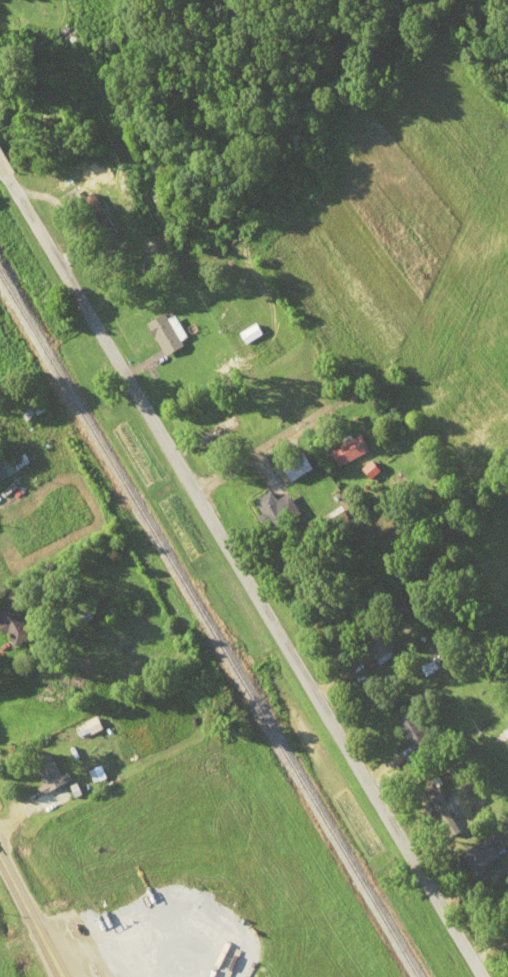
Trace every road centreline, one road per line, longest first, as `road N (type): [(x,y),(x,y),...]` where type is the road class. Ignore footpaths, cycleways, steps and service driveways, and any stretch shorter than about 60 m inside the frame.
road 1 (residential): [(485,976),(175,472),(4,149)]
road 2 (residential): [(300,672),(455,576)]
road 3 (primary): [(61,976),(0,860)]

